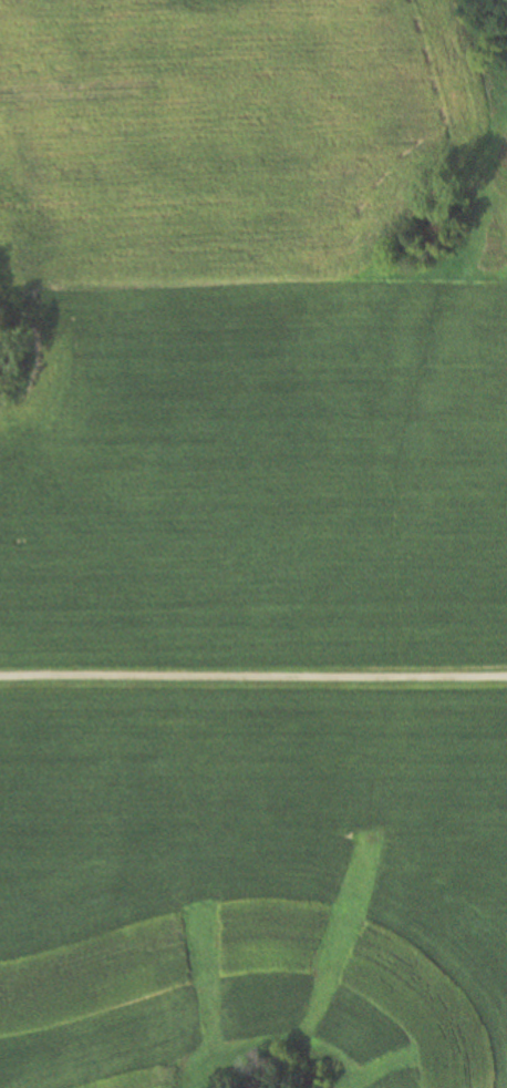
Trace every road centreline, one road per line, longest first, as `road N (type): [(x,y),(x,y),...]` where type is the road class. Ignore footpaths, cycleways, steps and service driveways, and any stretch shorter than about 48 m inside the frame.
road 1 (track): [(0,679),(506,676)]

